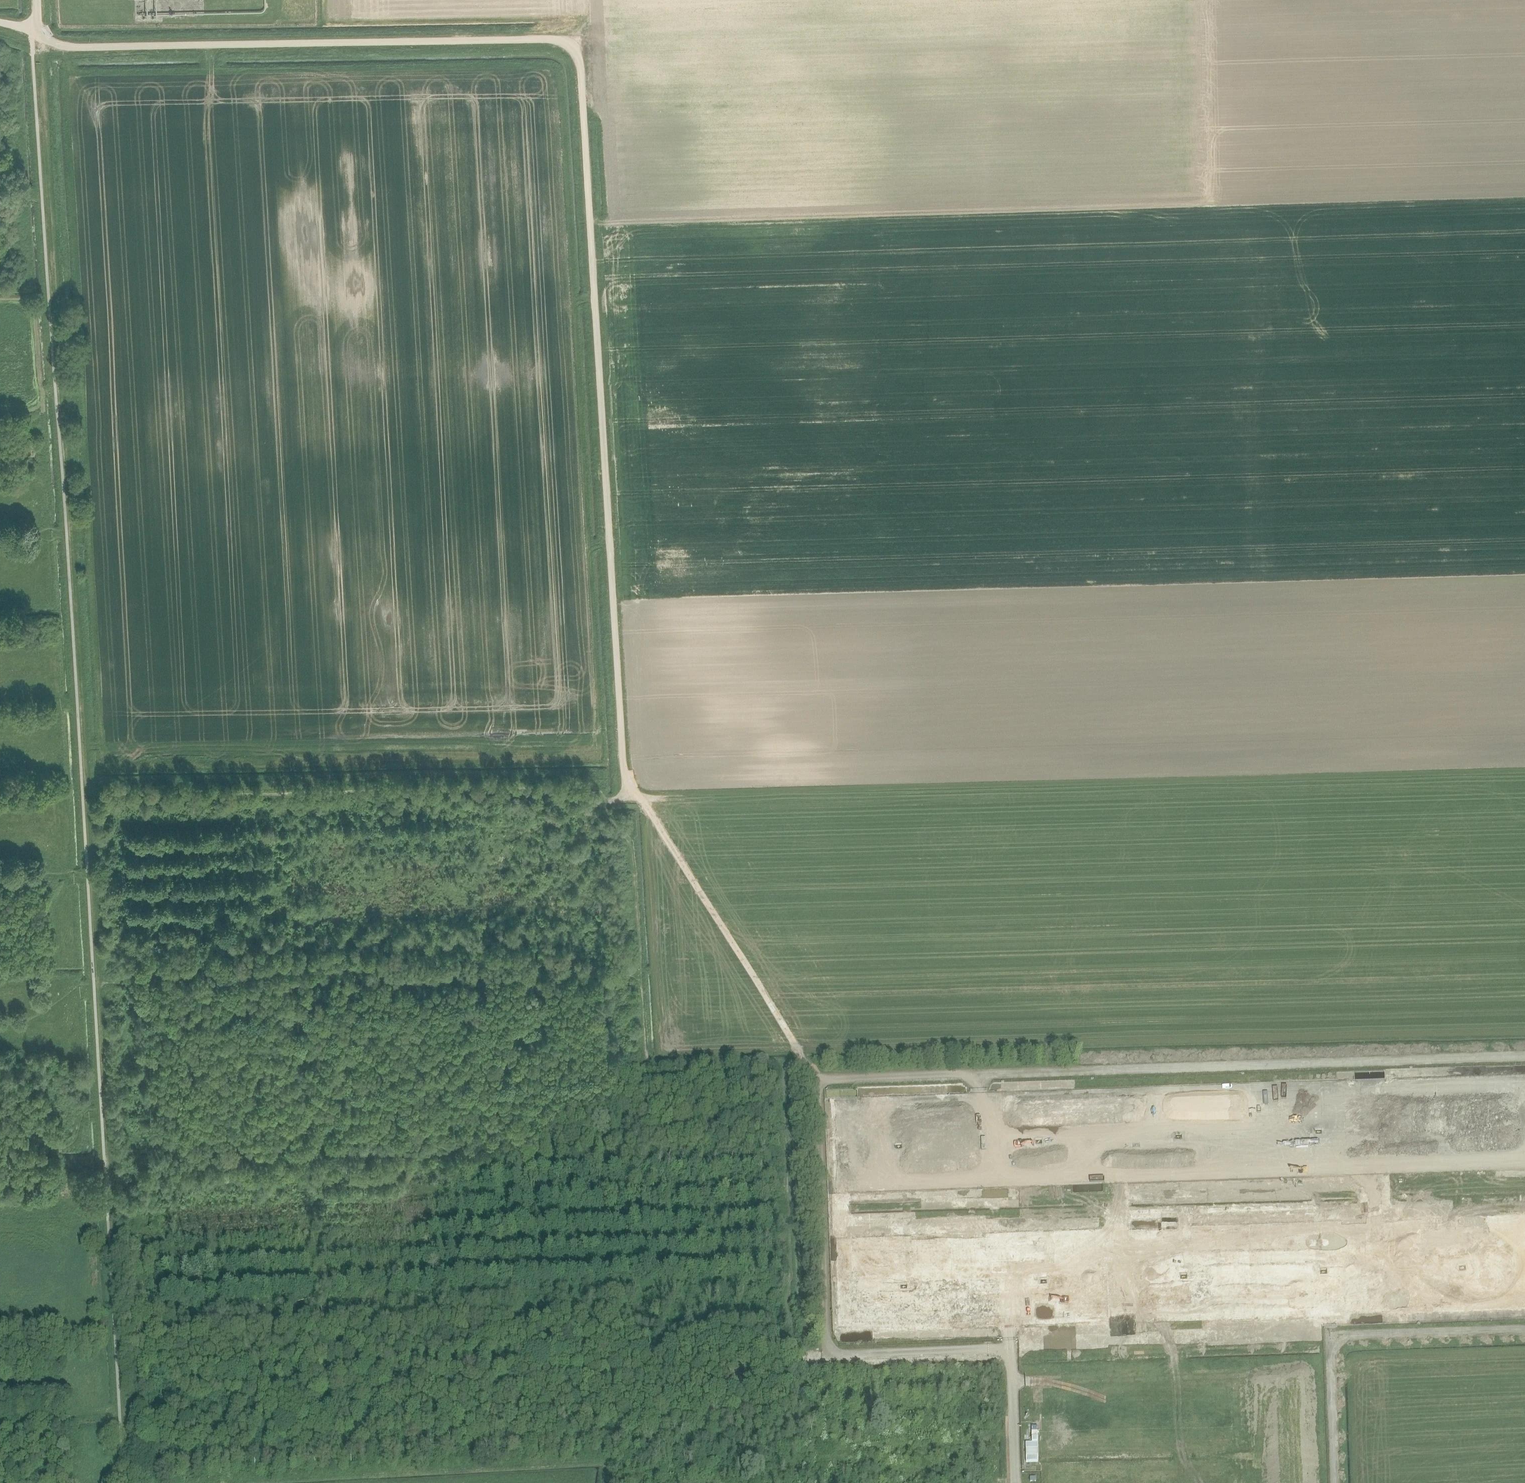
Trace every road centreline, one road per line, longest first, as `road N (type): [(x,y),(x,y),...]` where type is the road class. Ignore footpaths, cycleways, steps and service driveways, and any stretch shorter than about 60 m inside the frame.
road 1 (unclassified): [(662,801),(633,801),(624,788),(569,48),(66,51),(35,37)]
road 2 (unclassified): [(1014,1482),(1004,1352),(840,1358),(829,1351),(820,1080),(1524,1054)]
road 3 (unclassified): [(1524,1333),(1345,1341),(1336,1354),(1338,1482)]

